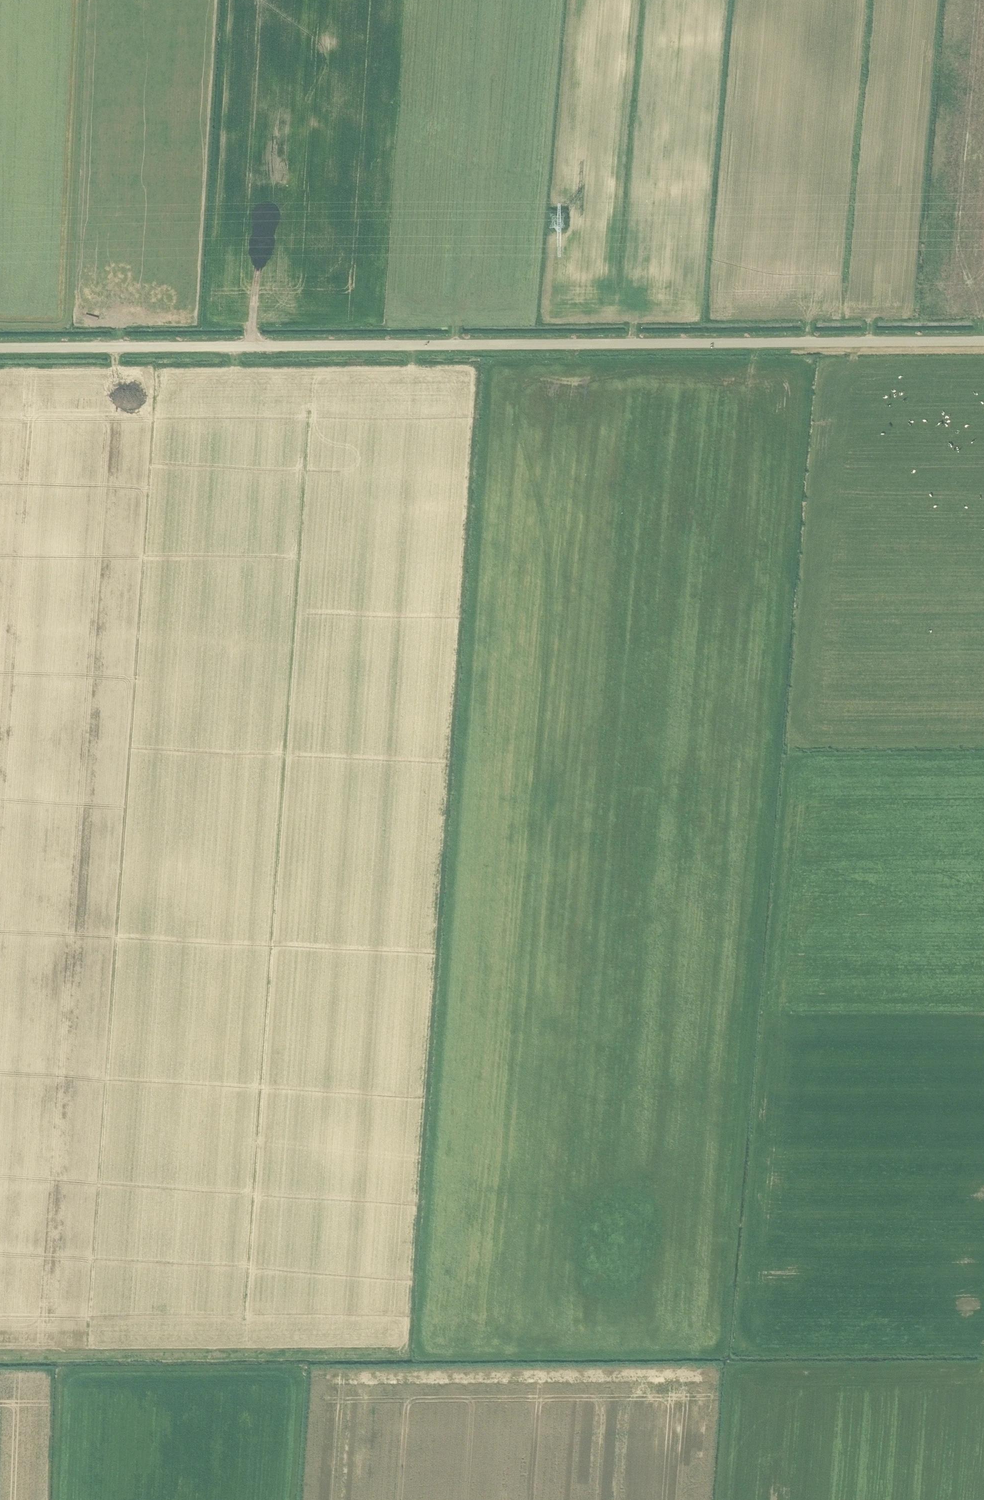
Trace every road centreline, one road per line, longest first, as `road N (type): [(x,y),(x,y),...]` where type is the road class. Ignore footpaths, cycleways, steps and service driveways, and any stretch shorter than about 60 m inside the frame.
road 1 (unclassified): [(983,341),(0,348)]

